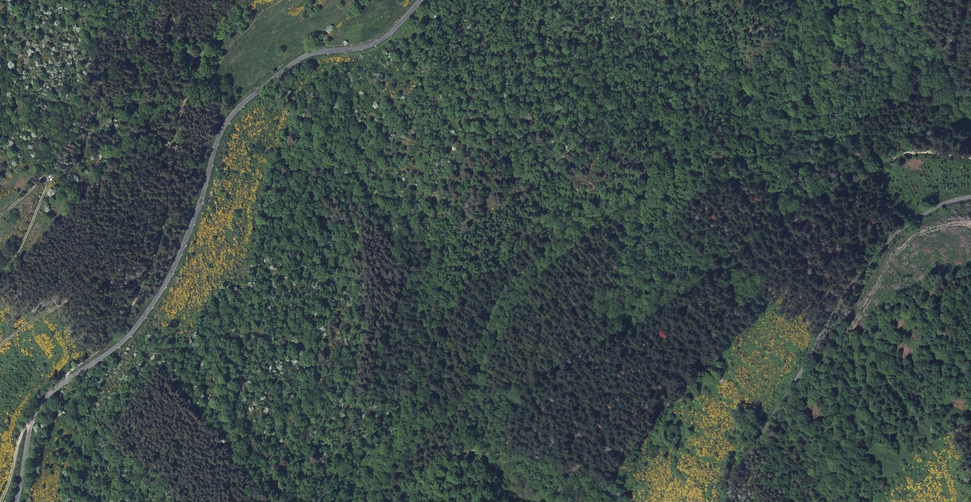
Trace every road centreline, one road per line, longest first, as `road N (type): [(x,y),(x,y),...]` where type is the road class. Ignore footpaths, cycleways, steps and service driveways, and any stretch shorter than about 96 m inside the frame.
road 1 (track): [(413,501),(446,466),(494,457),(521,401),(551,374),(689,294),(733,248),(777,219),(859,184),(896,157),(970,158)]
road 2 (secondary): [(420,0),(383,37),(298,60),(232,115),(179,256),(148,312),(121,344),(42,402),(16,501)]
road 3 (track): [(65,382),(116,333),(145,279),(190,84),(211,36),(243,0)]
road 4 (unclassified): [(970,198),(910,224),(858,278),(722,501)]
road 5 (track): [(0,279),(49,177),(0,212)]

